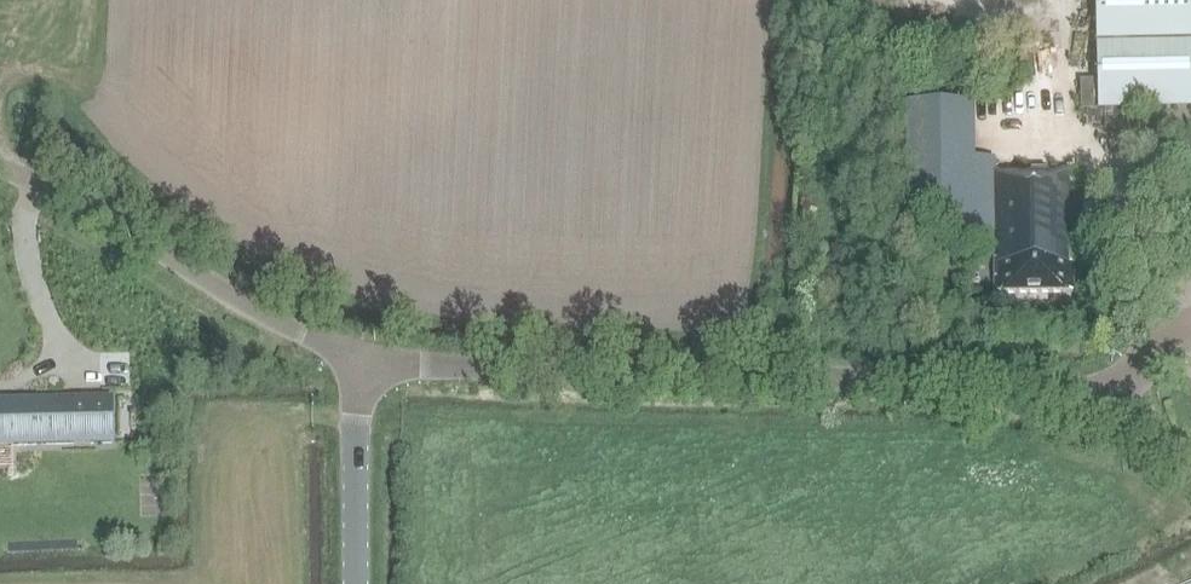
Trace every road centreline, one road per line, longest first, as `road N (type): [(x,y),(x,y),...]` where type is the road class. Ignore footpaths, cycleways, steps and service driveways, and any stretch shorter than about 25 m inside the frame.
road 1 (tertiary): [(1184,334),(1110,414),(960,383),(667,376),(362,354)]
road 2 (tertiary): [(362,354),(266,316),(0,166)]
road 3 (unclassified): [(362,354),(357,583)]

